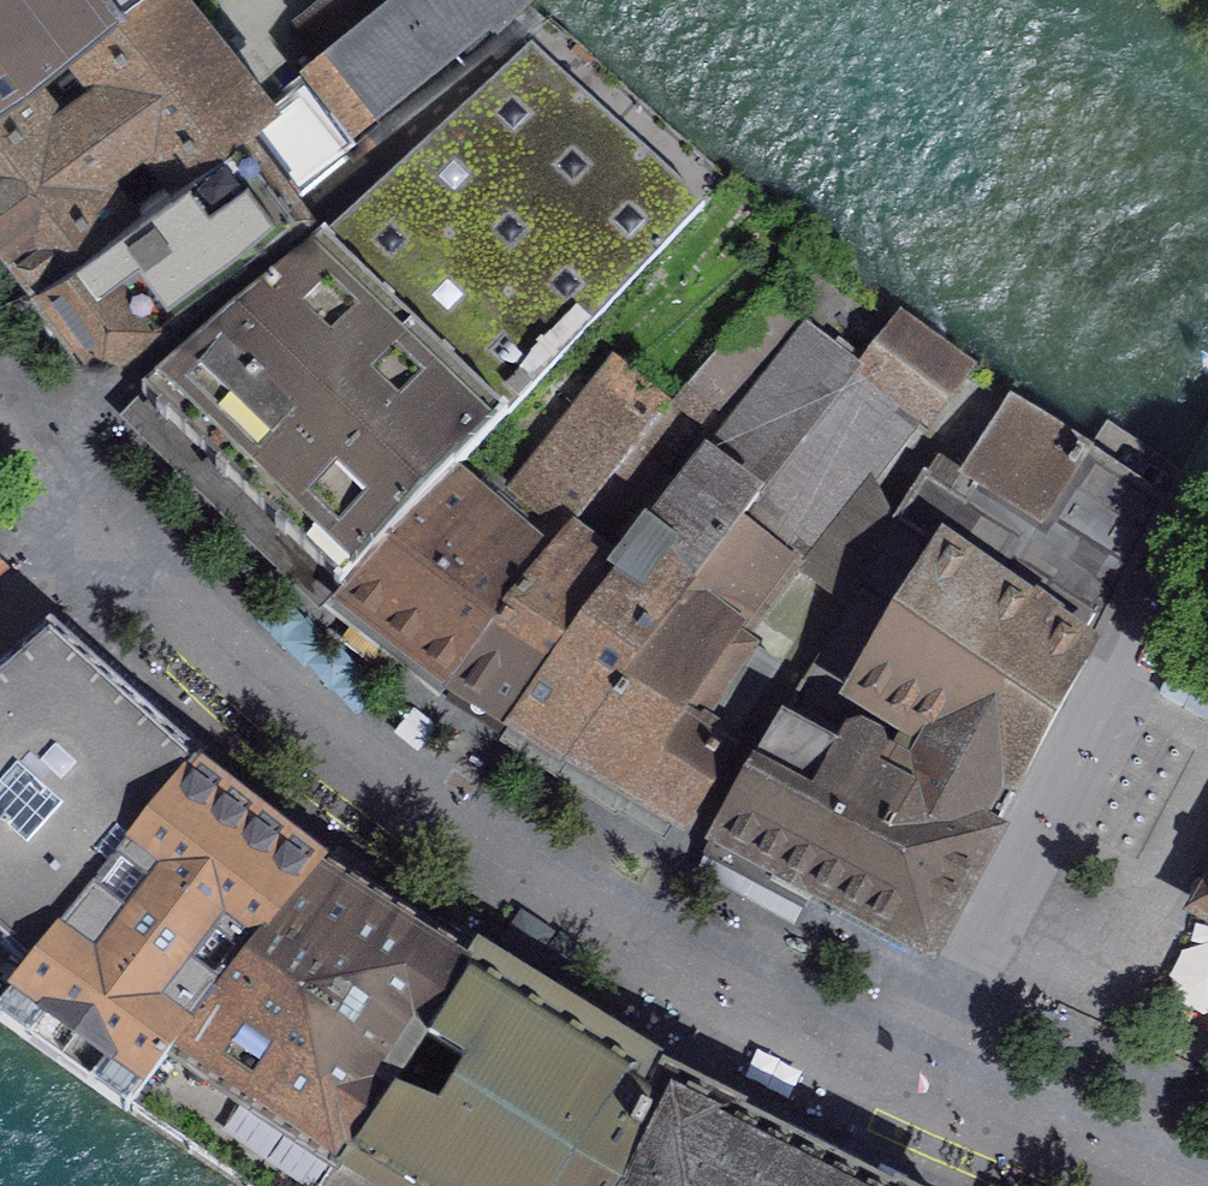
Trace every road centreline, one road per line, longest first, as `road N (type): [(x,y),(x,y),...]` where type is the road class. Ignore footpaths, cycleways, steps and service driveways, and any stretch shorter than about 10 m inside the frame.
road 1 (residential): [(1140,1185),(908,1088),(688,979),(511,874),(347,757),(222,648),(101,526),(0,616)]

